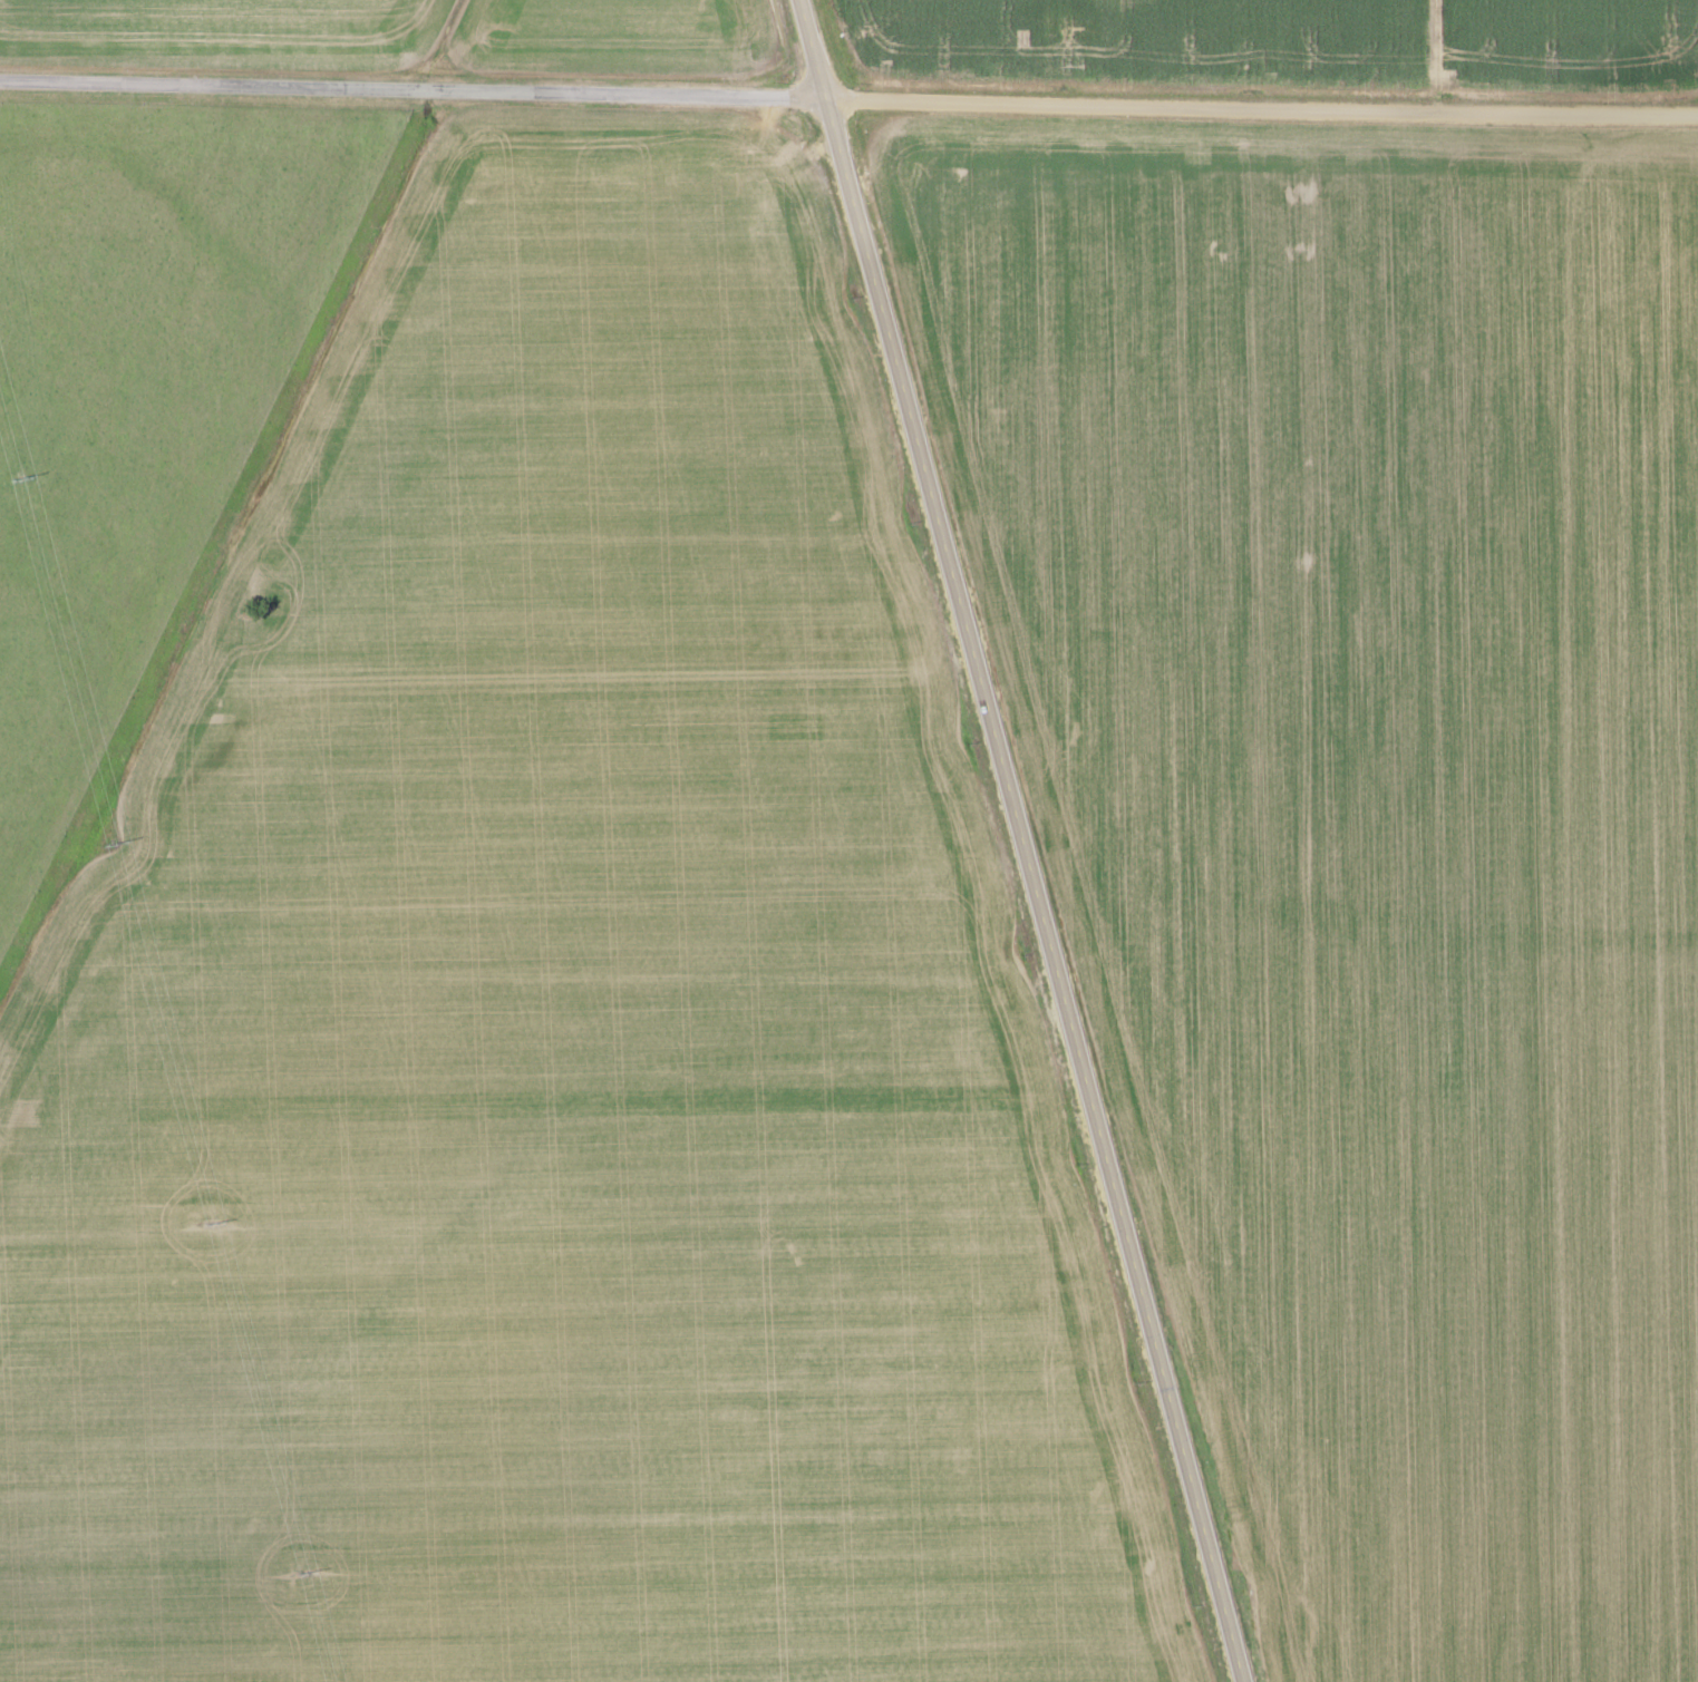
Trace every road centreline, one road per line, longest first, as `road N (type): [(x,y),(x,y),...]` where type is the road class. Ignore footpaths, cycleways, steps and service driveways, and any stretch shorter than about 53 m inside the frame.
road 1 (secondary): [(1242,1681),(799,0)]
road 2 (residential): [(1697,111),(825,98)]
road 3 (tertiary): [(825,98),(0,78)]

